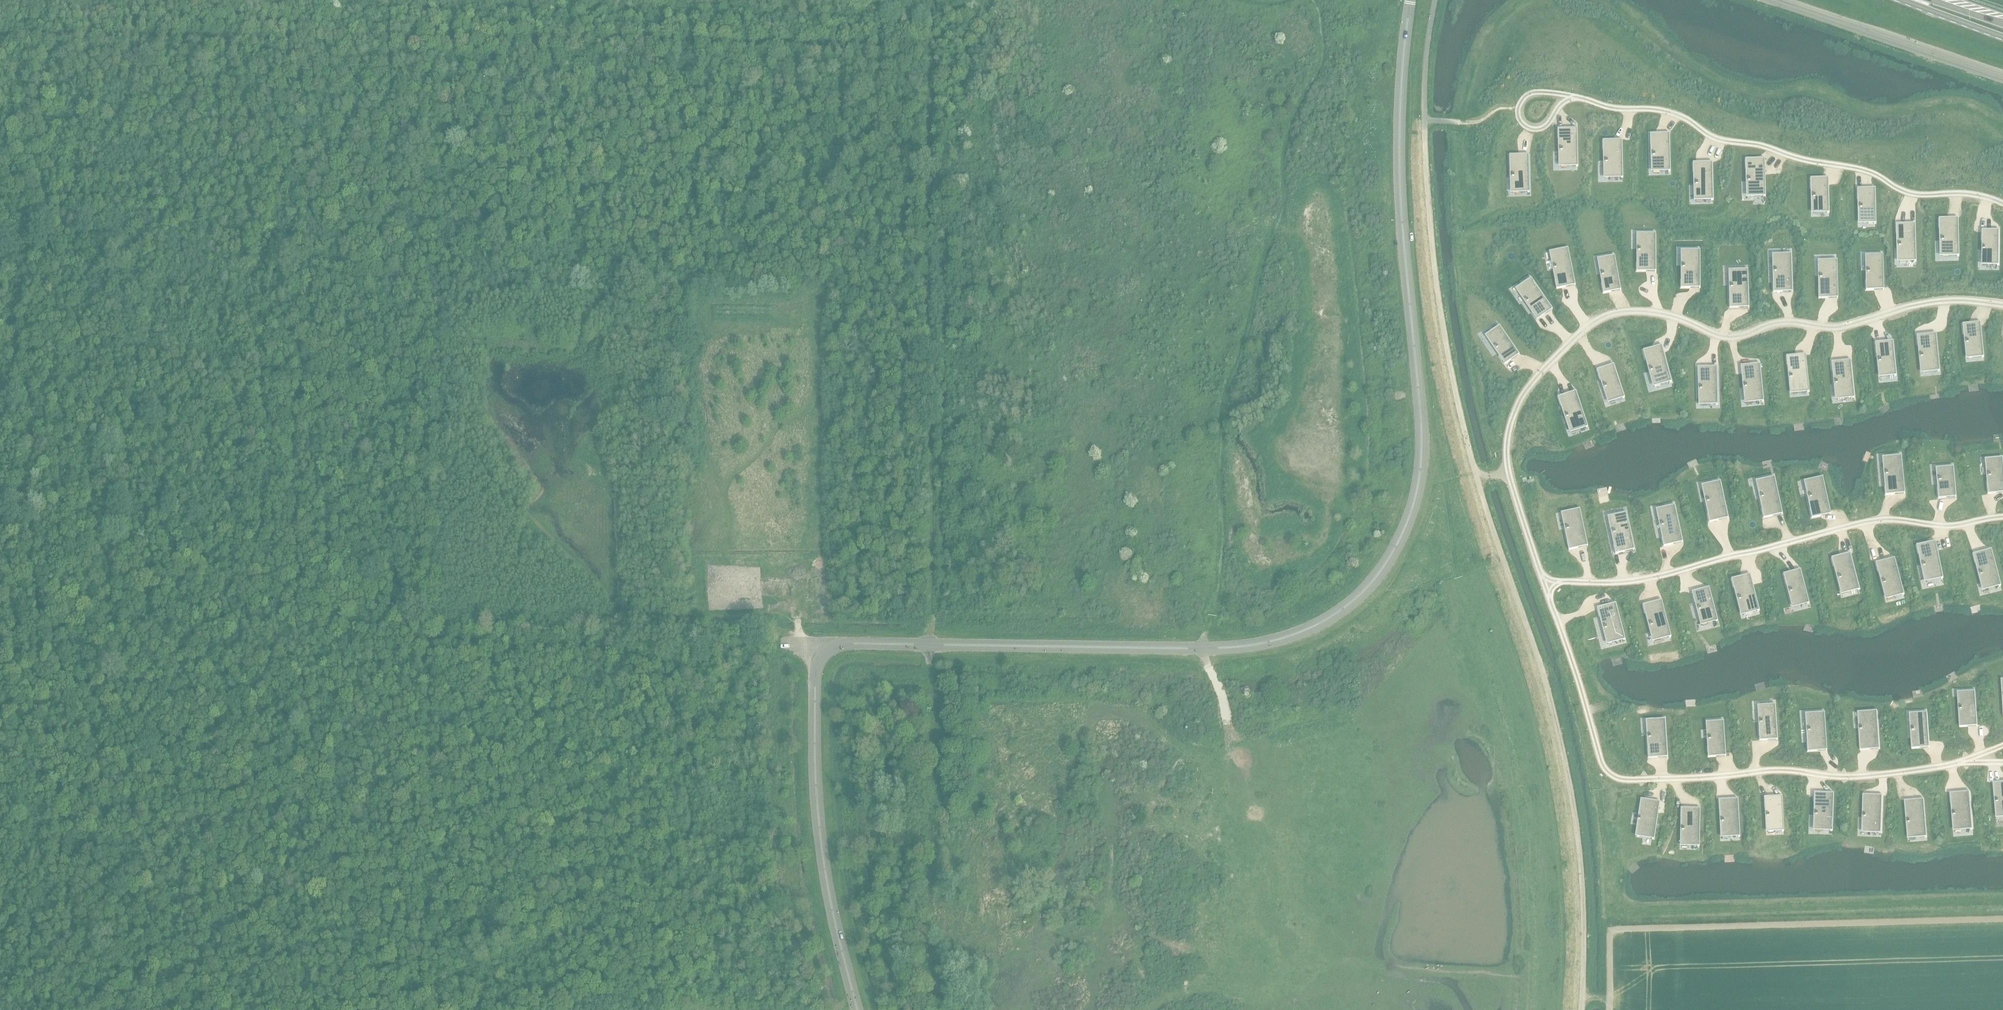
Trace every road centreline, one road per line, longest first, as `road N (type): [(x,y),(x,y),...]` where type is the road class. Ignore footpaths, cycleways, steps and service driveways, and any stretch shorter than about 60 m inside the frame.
road 1 (tertiary): [(859,1009),(821,834),(815,663),(822,649),(837,643),(1268,642),(1335,617),(1397,550),(1424,451),(1401,200),(1410,0)]
road 2 (unclassified): [(1582,1009),(1582,871),(1572,800),(1543,672),(1478,479),(1440,307),(1424,130),(1435,0)]
road 3 (track): [(309,33),(934,50)]
road 4 (track): [(929,644),(935,337),(924,253)]
road 5 (track): [(0,26),(309,33)]
road 6 (tertiary): [(2002,78),(1785,0)]

